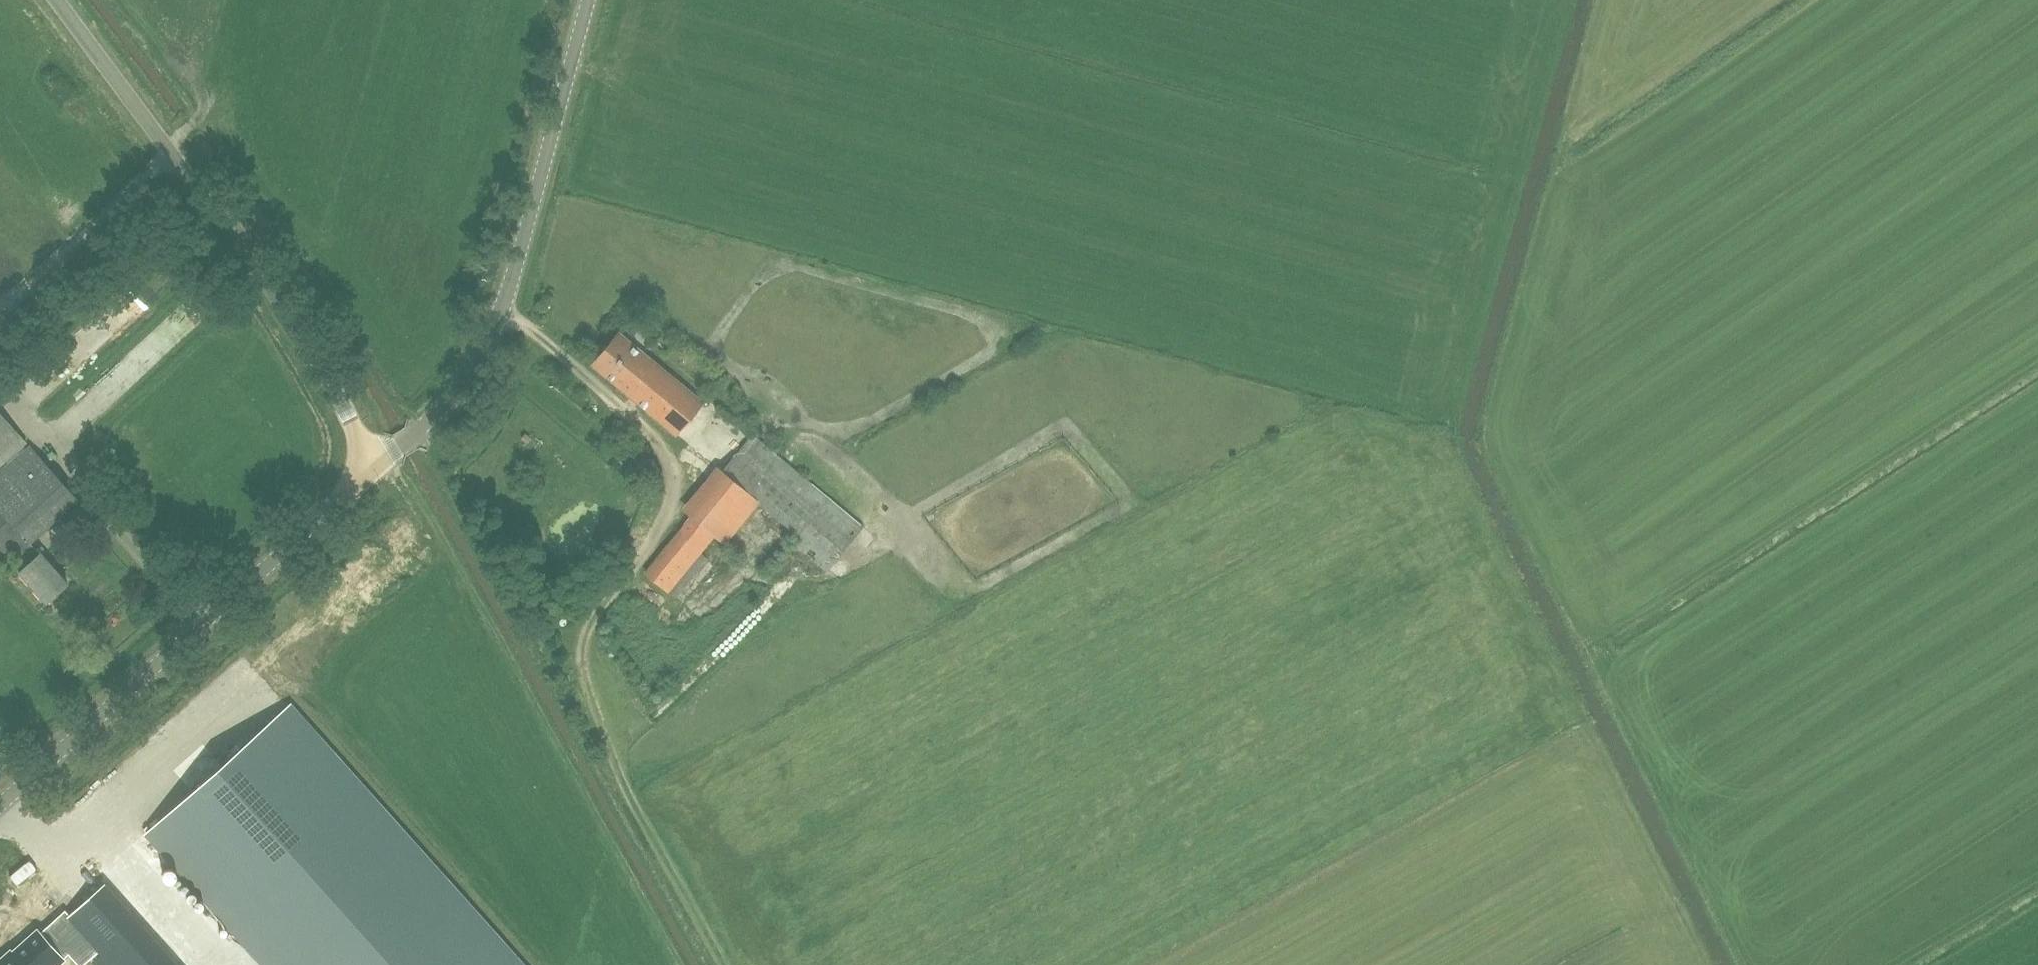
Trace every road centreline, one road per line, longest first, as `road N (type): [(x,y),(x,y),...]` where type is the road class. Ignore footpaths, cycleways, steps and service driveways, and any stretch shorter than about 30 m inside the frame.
road 1 (unclassified): [(378,469),(285,315),(54,0)]
road 2 (unclassified): [(378,469),(439,408),(497,300),(584,0)]
road 3 (unclassified): [(0,805),(378,469)]

